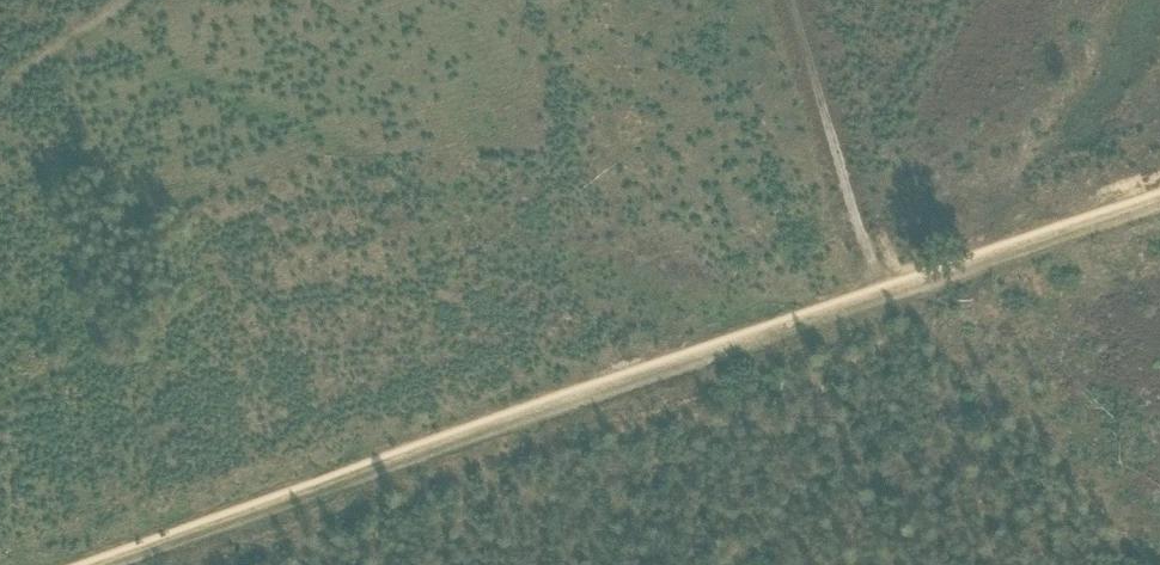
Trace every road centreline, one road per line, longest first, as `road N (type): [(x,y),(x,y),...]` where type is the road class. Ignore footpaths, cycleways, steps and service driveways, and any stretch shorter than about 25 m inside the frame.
road 1 (track): [(1159,205),(531,414),(107,564)]

